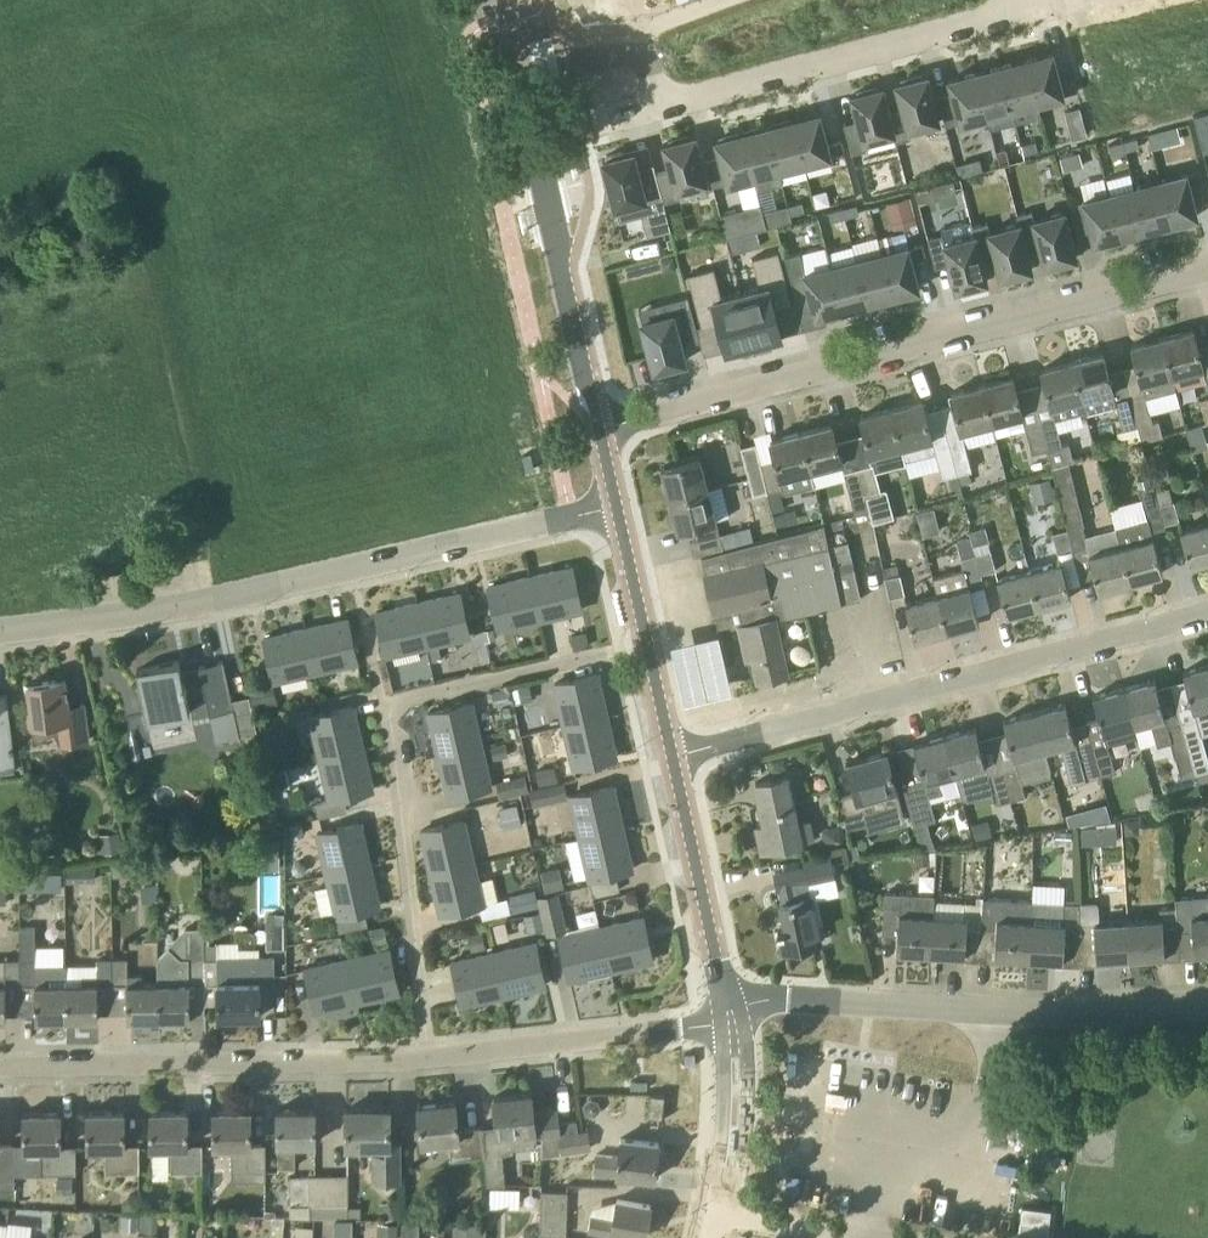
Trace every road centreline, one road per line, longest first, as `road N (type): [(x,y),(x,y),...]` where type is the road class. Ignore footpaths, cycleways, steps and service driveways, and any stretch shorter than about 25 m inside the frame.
road 1 (residential): [(1207,271),(597,429)]
road 2 (residential): [(0,633),(178,610),(614,505)]
road 3 (residential): [(429,1058),(388,709),(646,645)]
road 4 (residential): [(669,761),(1207,613)]
road 5 (unclassified): [(726,1015),(778,1002),(1105,1013),(1207,1005)]
road 6 (residential): [(1021,0),(1026,15),(654,104),(637,34)]
road 7 (residential): [(0,1069),(429,1058)]
road 8 (secondary): [(597,429),(517,79)]
road 9 (residential): [(429,1058),(726,1015)]
road 10 (secondary): [(726,1015),(669,761)]
road 11 (secondary): [(713,1214),(729,1106),(726,1015)]
road 12 (secondary): [(646,645),(614,505)]
road 13 (residential): [(713,1214),(851,1237)]
road 14 (unclassified): [(517,79),(637,34)]

